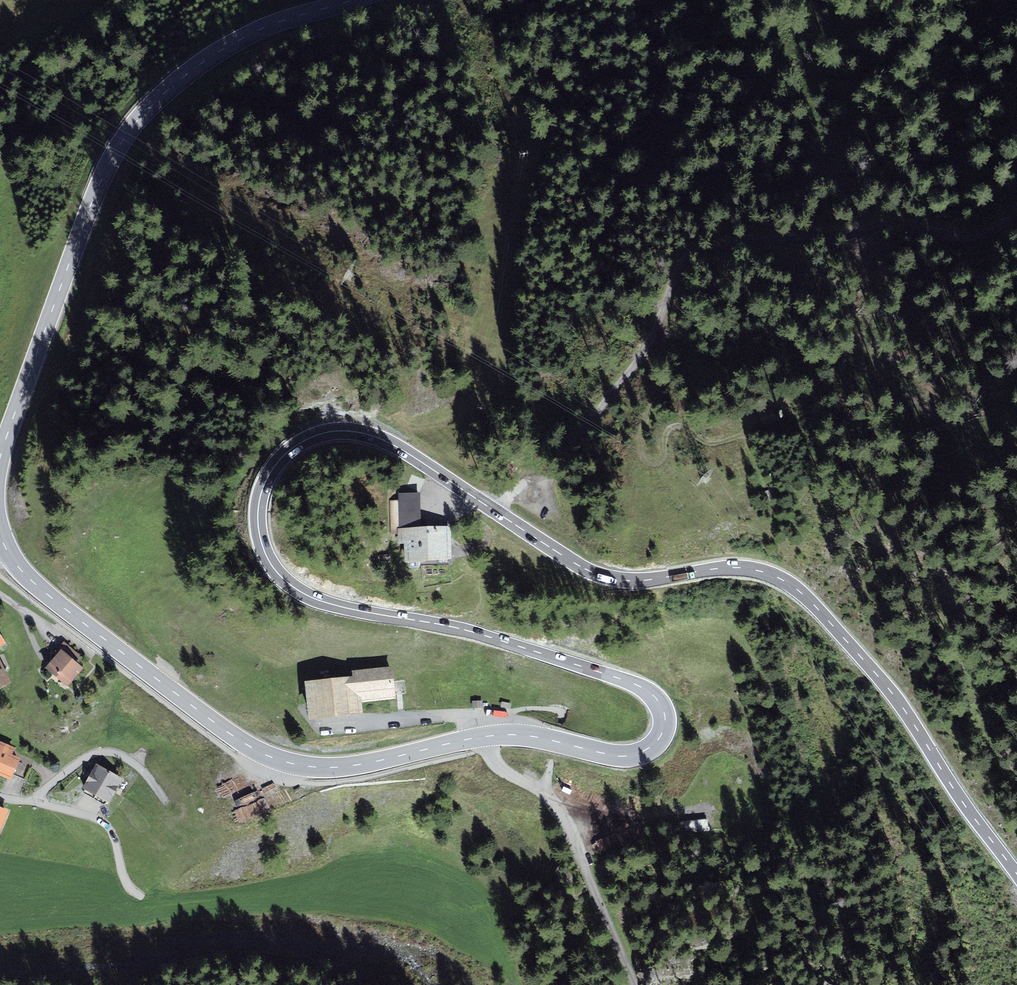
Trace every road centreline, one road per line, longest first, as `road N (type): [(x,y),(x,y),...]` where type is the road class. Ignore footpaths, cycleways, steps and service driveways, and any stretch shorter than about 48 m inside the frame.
road 1 (primary): [(1016,875),(895,697),(777,576),(738,567),(616,579),(559,553),(389,442),(338,430),(292,448),(269,474),(257,515),(268,559),(287,583),(315,599),(469,631),(635,684),(653,694),(665,719),(659,739),(629,756),(536,737),(483,737)]
road 2 (track): [(1016,215),(971,238),(895,220),(690,253),(638,362),(552,475),(516,491),(499,513)]
road 3 (primary): [(0,456),(85,219),(133,126),(223,49),(353,0)]
road 4 (primary): [(483,737),(356,764),(280,761),(219,727),(31,581),(4,548)]
road 5 (unclassified): [(483,737),(498,767),(556,805),(632,984)]
road 6 (track): [(656,336),(685,349),(643,432),(646,462),(661,462),(674,427),(712,444),(753,430)]
road 7 (track): [(149,901),(331,905)]
road 8 (residential): [(37,804),(106,752),(125,756),(167,800)]
road 9 (residential): [(37,804),(98,818),(115,834),(137,892),(149,901)]

